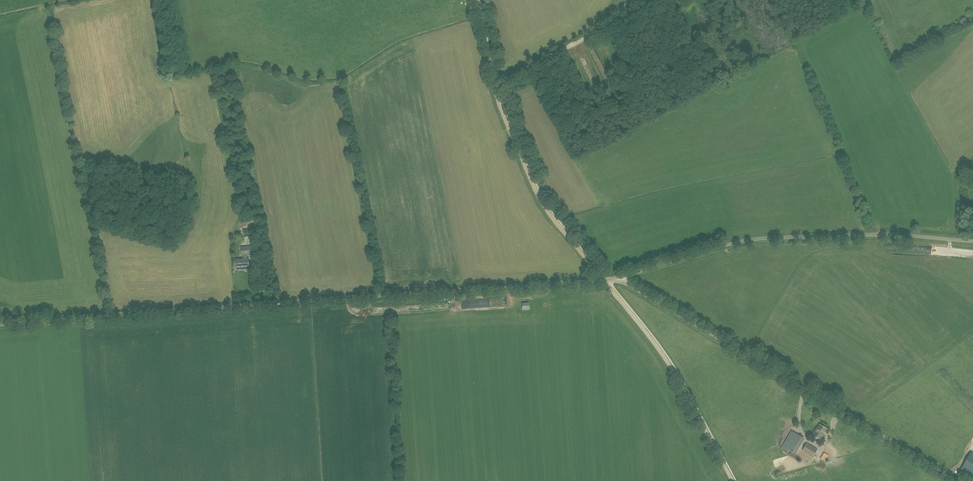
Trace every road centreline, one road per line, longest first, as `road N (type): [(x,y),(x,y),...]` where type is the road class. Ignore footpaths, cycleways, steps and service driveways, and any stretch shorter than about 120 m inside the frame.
road 1 (unclassified): [(0,323),(620,278)]
road 2 (track): [(494,85),(540,200),(664,357),(733,480)]
road 3 (unclassified): [(958,480),(620,278)]
road 4 (unclassified): [(620,278),(751,240),(876,234),(972,241)]
road 5 (track): [(494,85),(660,0)]

